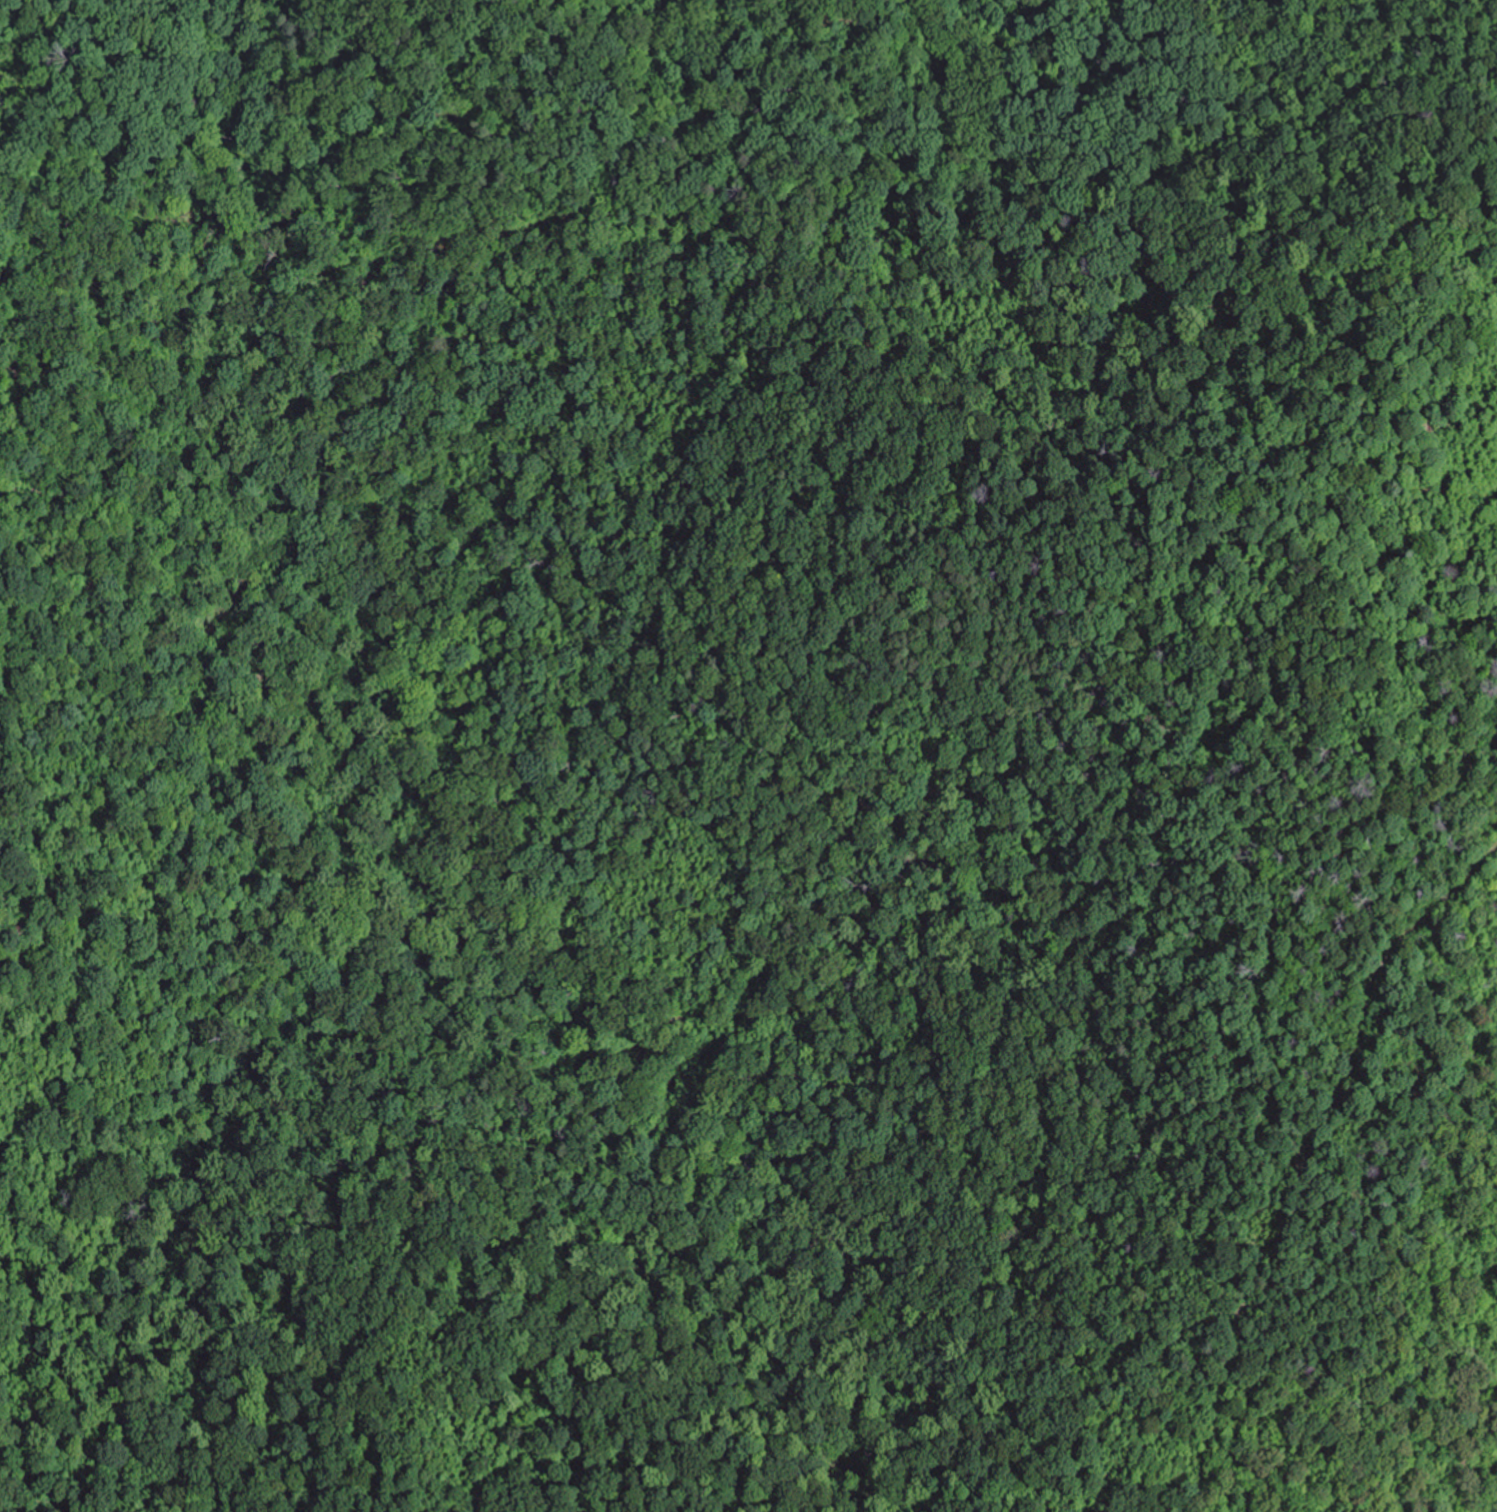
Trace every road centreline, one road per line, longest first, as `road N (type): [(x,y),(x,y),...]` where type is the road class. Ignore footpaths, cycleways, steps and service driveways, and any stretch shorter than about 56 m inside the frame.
road 1 (track): [(1496,849),(1389,953),(1362,1056),(1303,1168),(1299,1271),(1290,1288),(1188,1327),(1141,1375),(1046,1511)]

